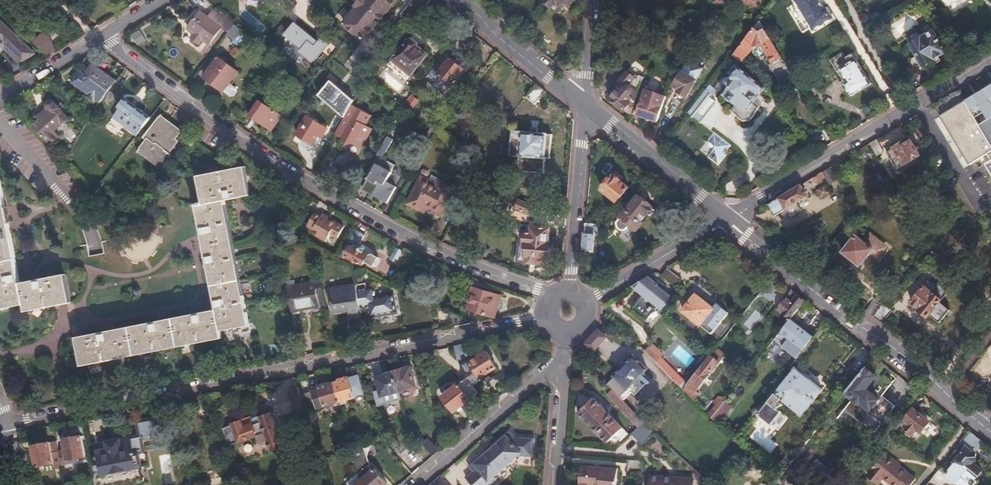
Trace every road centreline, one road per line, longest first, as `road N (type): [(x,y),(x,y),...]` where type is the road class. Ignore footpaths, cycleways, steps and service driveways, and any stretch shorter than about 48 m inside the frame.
road 1 (residential): [(9,423),(550,315)]
road 2 (residential): [(556,299),(292,175),(95,37)]
road 3 (tertiary): [(990,432),(727,221)]
road 4 (residential): [(990,59),(727,221)]
road 5 (residential): [(413,484),(535,377),(562,367)]
road 6 (residential): [(585,105),(569,295)]
road 7 (tertiary): [(727,221),(585,105)]
road 8 (residential): [(583,304),(727,221)]
road 9 (tertiary): [(585,105),(458,0)]

